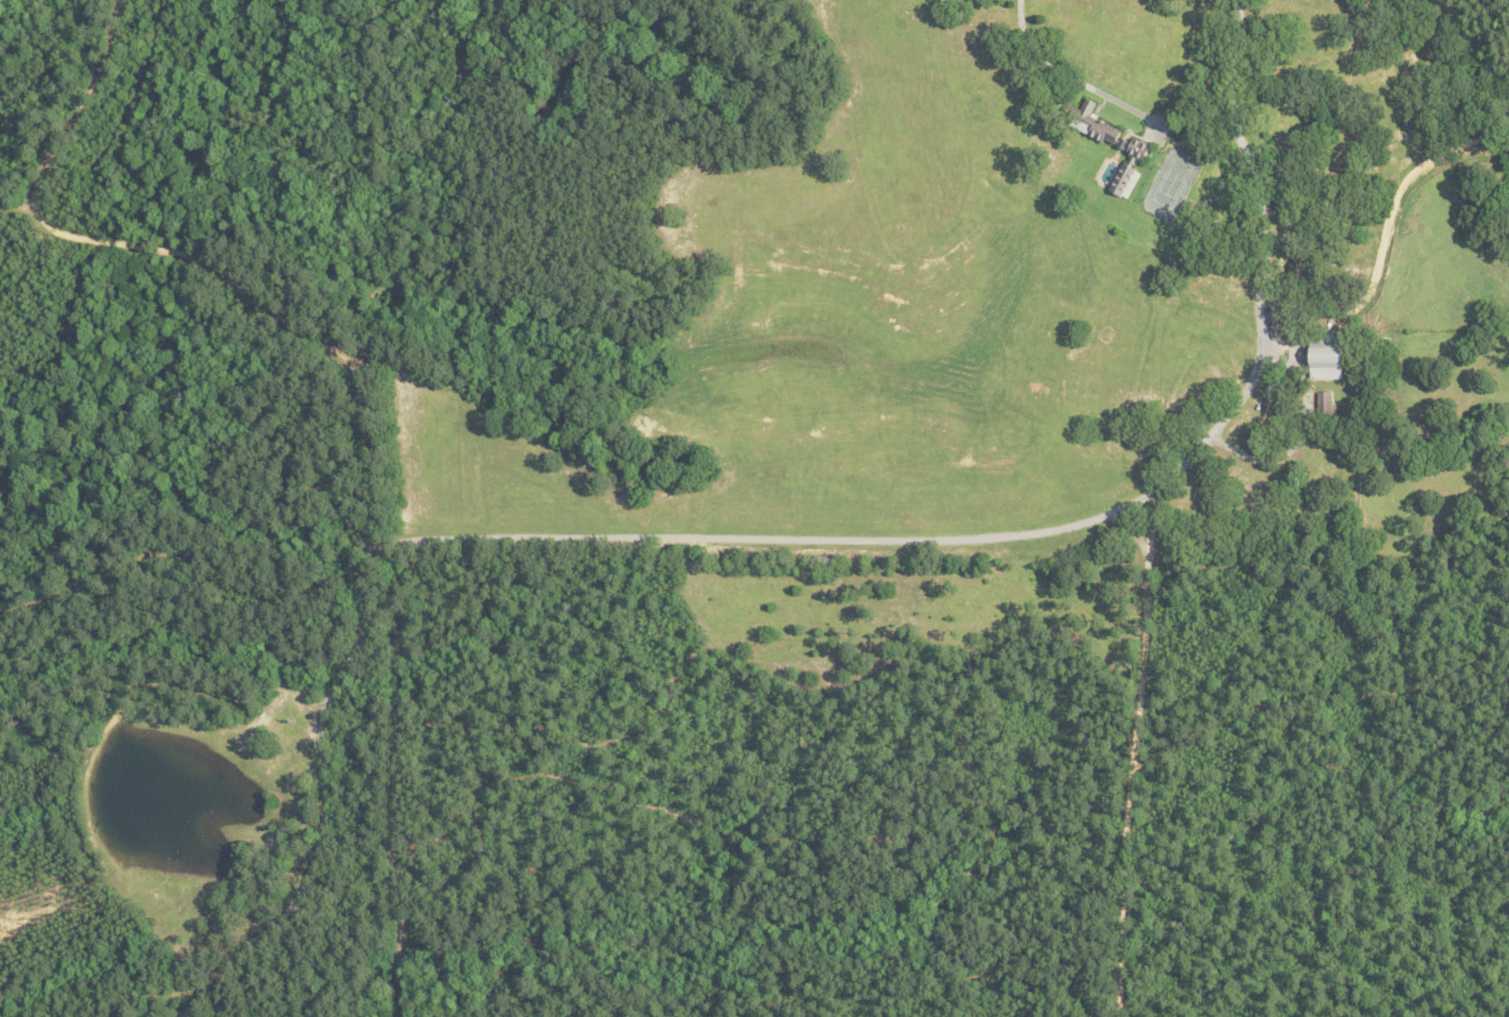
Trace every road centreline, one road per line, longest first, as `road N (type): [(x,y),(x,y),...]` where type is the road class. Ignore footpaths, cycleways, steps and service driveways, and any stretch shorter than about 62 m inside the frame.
road 1 (residential): [(1126,1016),(1158,501)]

